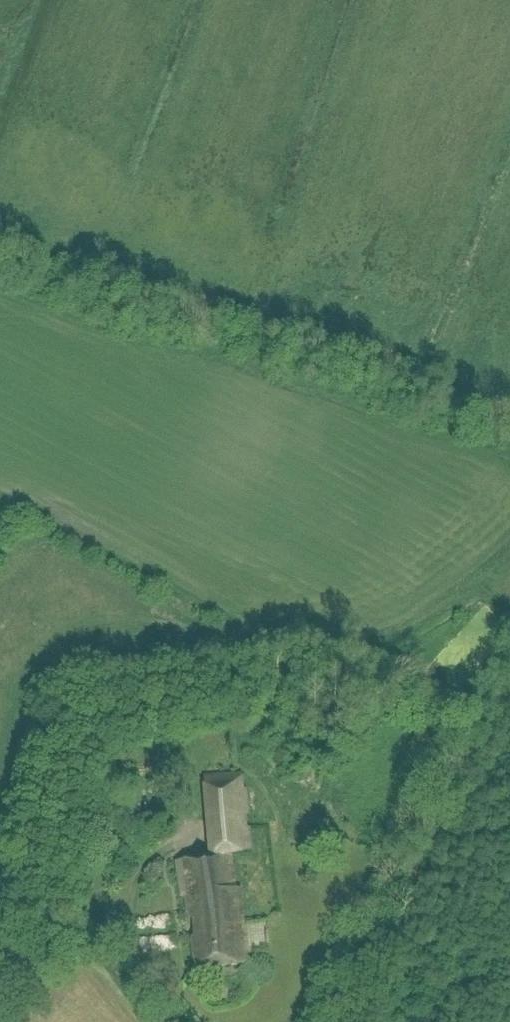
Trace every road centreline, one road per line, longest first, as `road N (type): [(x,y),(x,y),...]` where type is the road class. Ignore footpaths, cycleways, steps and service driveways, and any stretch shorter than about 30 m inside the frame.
road 1 (track): [(151,860),(131,891),(125,927),(143,975),(178,1021)]

